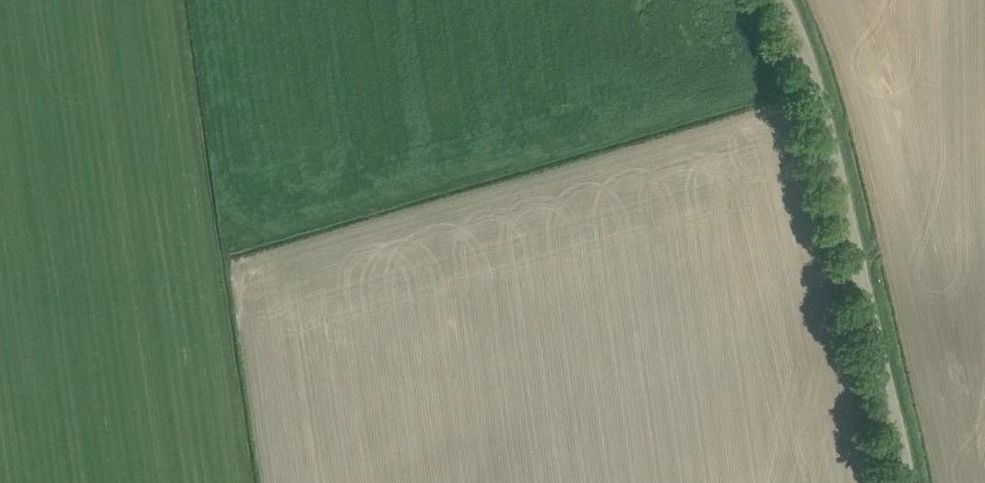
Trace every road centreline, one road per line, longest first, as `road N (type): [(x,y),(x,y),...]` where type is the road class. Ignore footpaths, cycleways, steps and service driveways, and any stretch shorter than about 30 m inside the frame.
road 1 (unclassified): [(909,482),(831,146),(784,0)]

